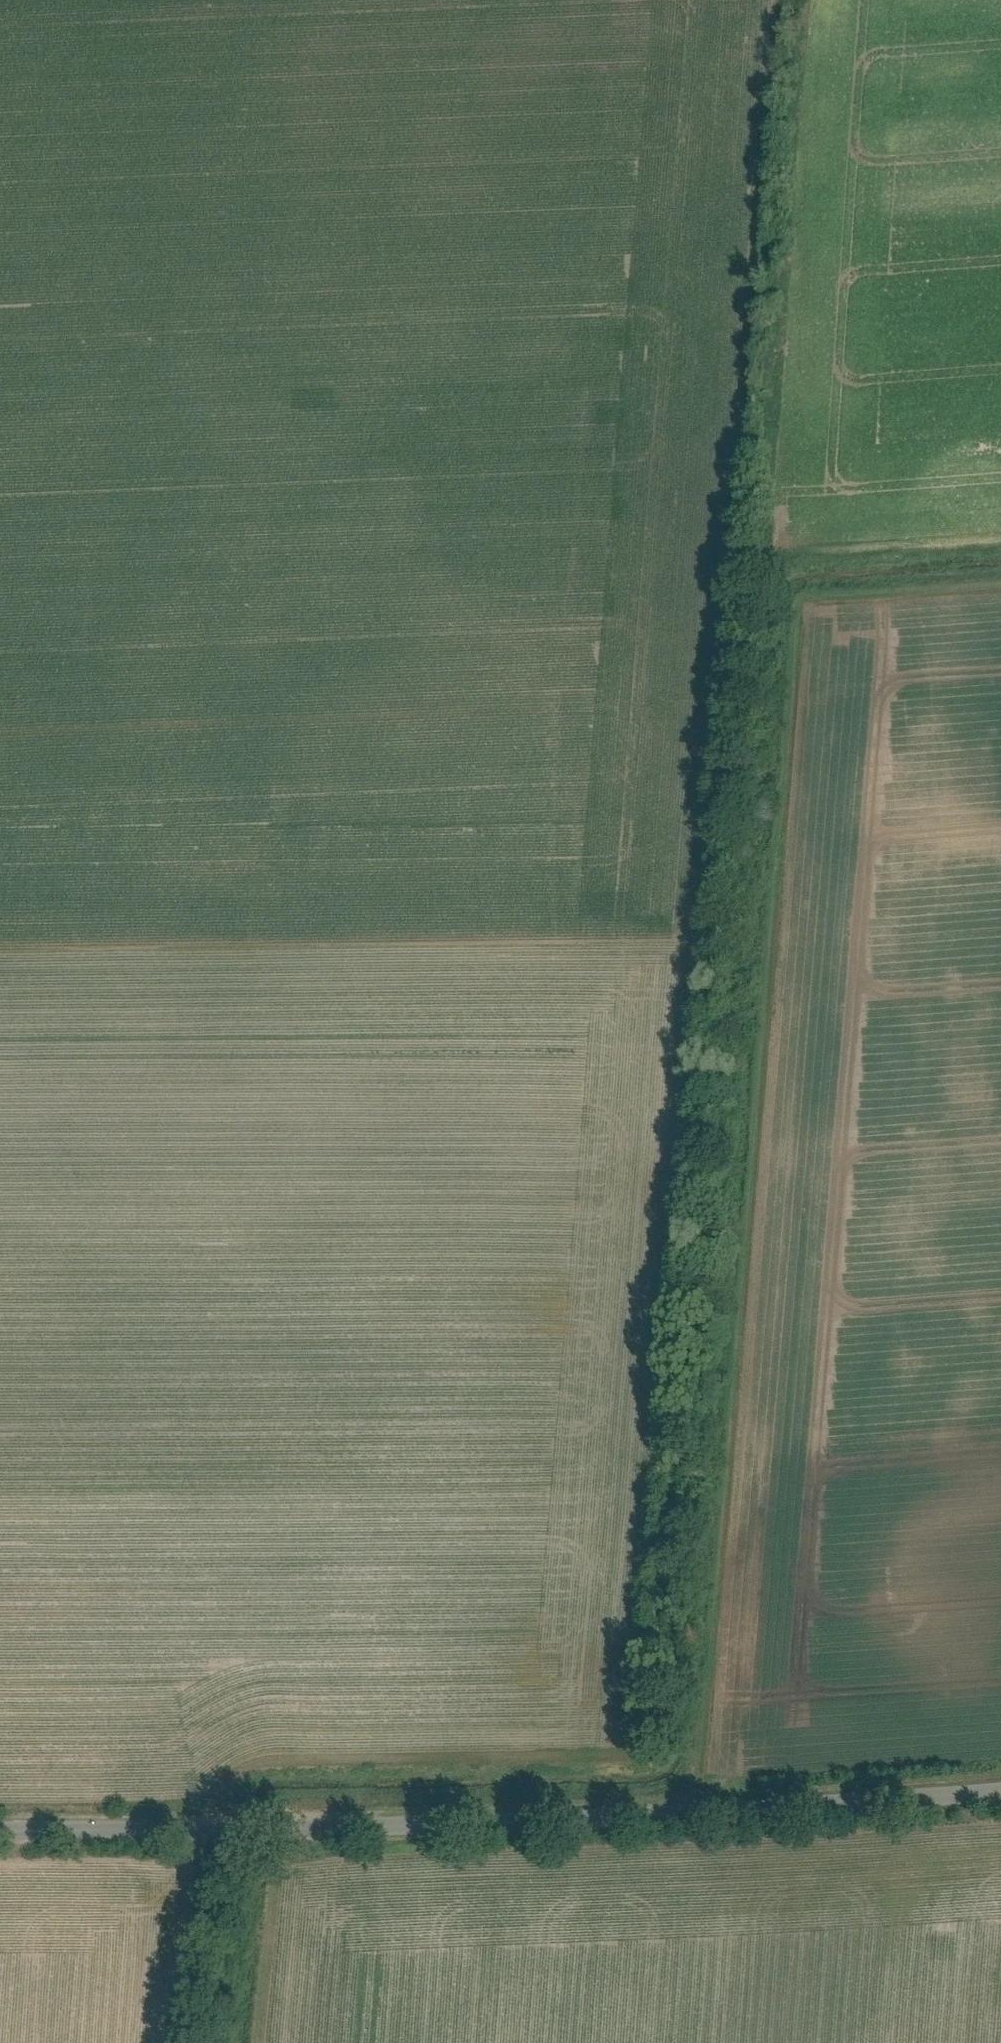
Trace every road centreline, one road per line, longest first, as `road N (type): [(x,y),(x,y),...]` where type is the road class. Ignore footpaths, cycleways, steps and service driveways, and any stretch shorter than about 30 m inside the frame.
road 1 (unclassified): [(1000,1793),(276,1829),(0,1831)]

